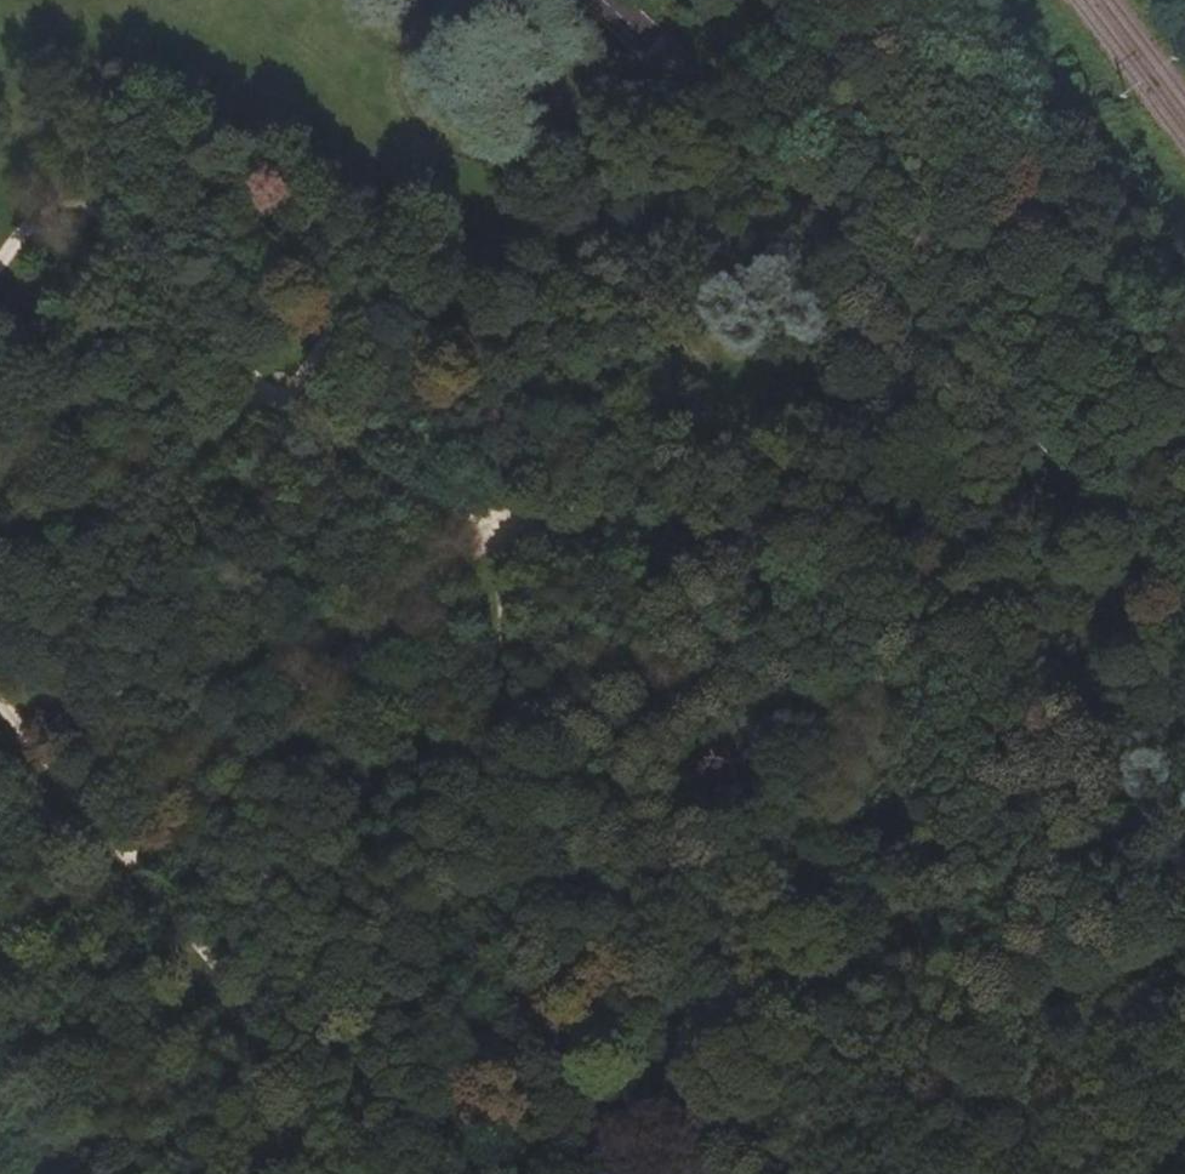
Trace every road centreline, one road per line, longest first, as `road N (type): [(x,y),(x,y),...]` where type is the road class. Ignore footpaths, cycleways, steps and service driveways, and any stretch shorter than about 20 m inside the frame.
road 1 (unclassified): [(580,0),(1184,580)]

